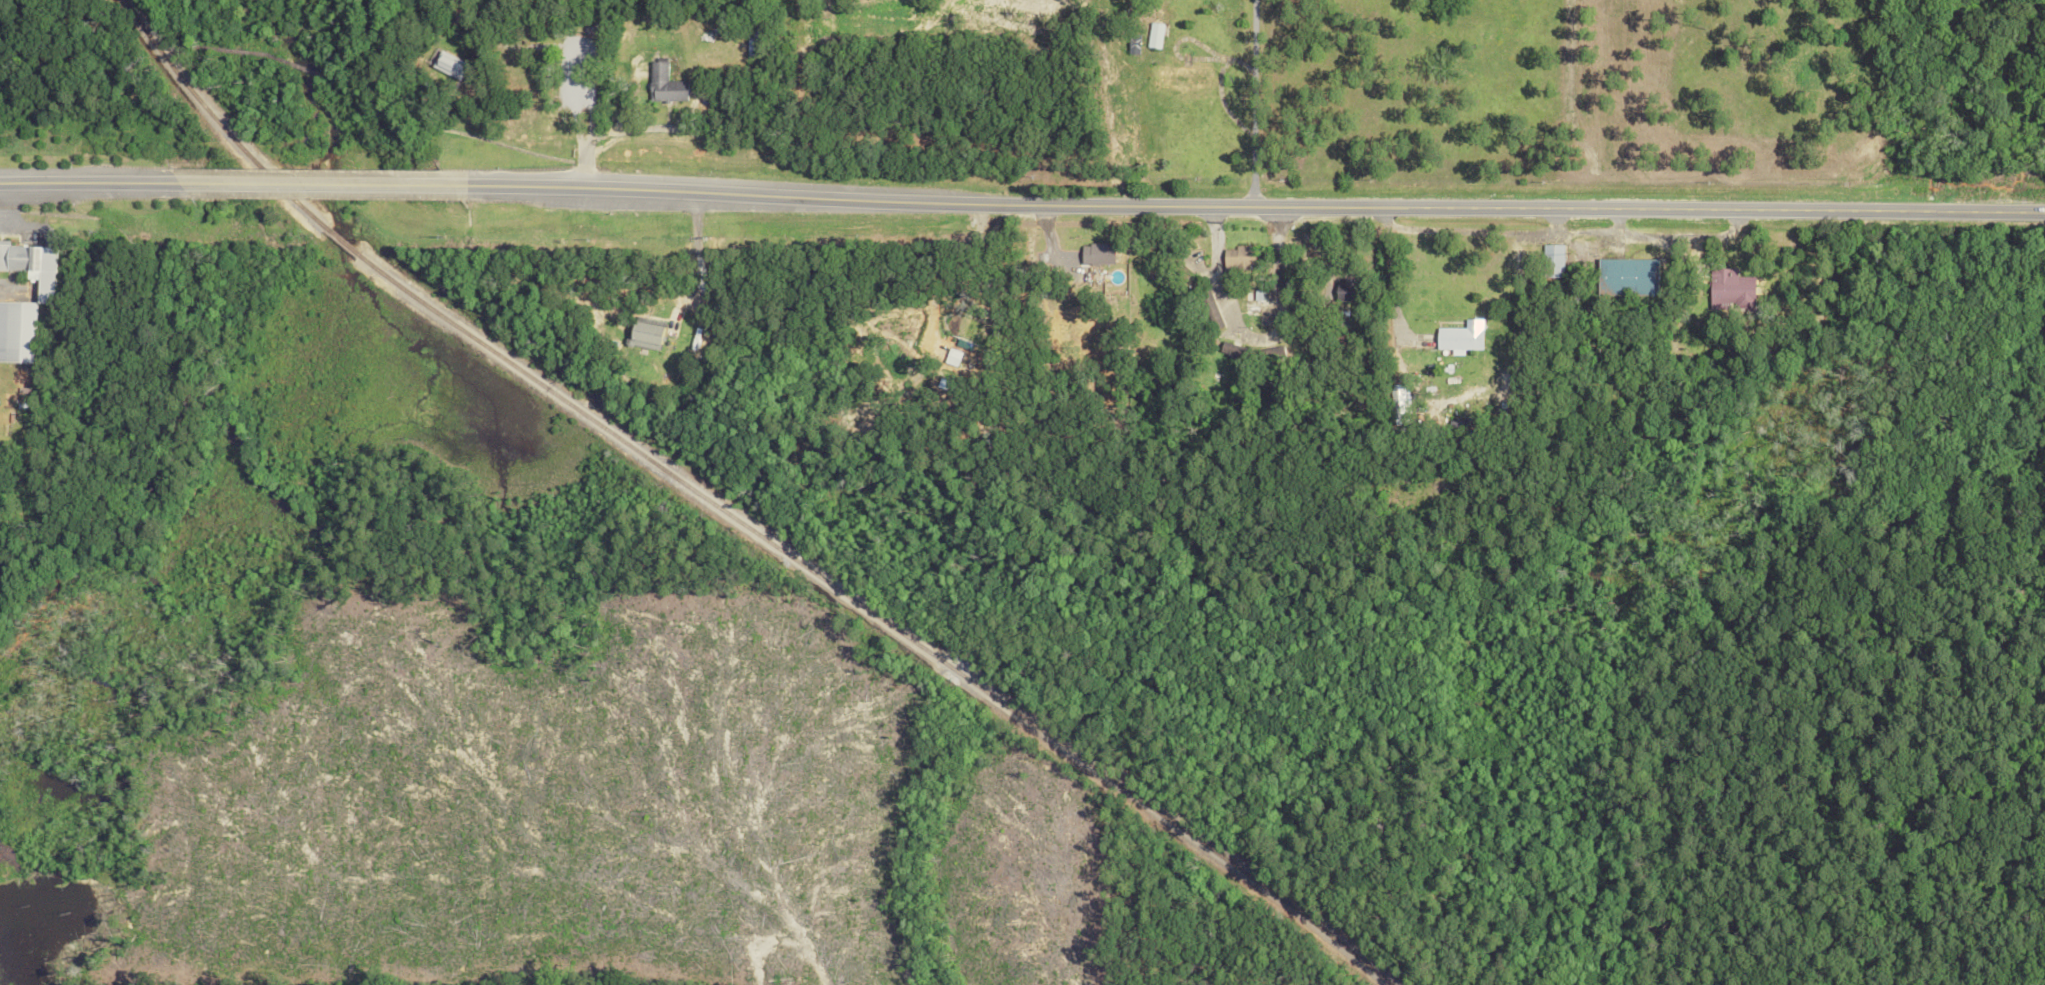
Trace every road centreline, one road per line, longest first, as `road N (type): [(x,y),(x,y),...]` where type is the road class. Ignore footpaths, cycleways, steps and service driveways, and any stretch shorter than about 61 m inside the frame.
road 1 (primary): [(2044,210),(960,204),(474,184)]
road 2 (primary): [(474,184),(177,181)]
road 3 (primary): [(177,181),(0,184)]

